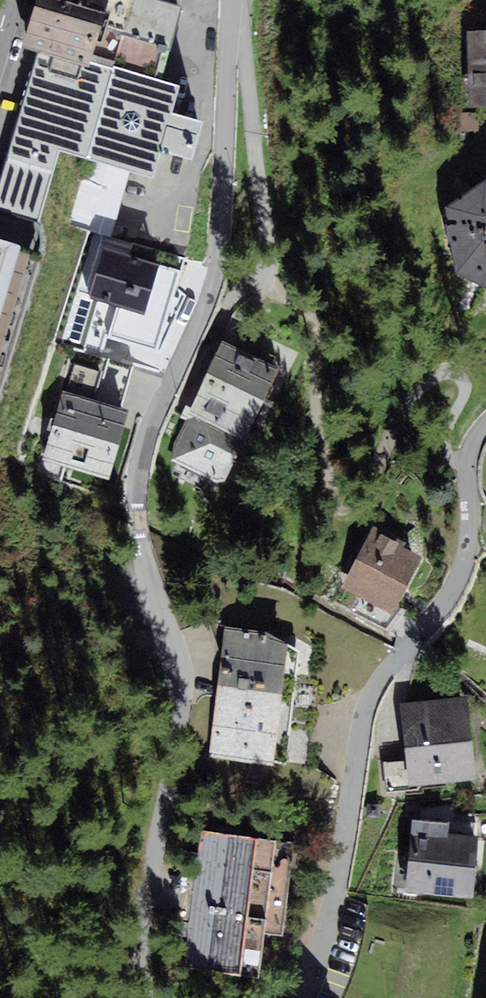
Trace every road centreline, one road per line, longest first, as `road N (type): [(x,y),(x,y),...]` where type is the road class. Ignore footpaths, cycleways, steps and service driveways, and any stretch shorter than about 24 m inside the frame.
road 1 (residential): [(231,0),(213,276),(154,413),(135,488),(139,536),(179,692),(138,949),(142,997)]
road 2 (residential): [(485,424),(465,467),(469,543),(455,587),(369,699),(334,903),(300,997)]

